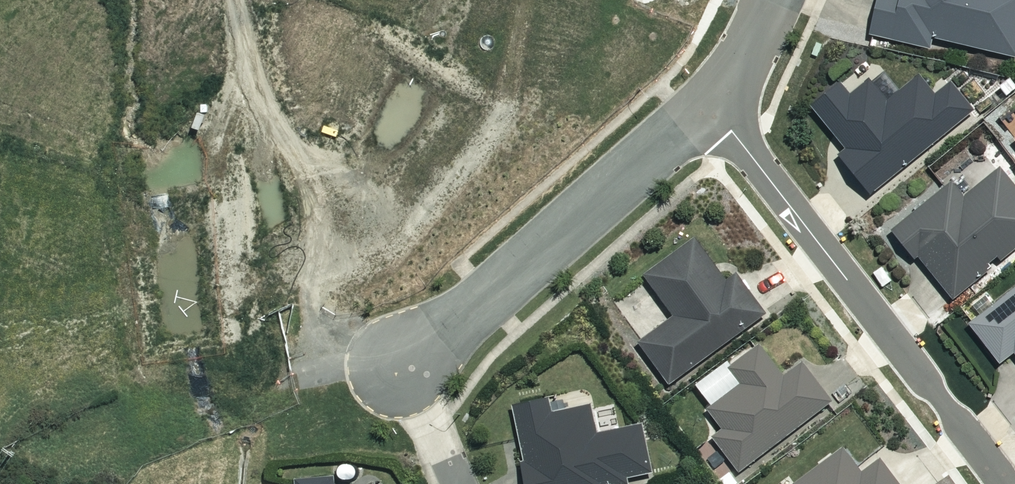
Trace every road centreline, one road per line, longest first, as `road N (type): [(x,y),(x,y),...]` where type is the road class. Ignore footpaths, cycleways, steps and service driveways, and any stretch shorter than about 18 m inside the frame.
road 1 (unknown): [(204,0),(205,320),(251,372),(311,393),(403,363)]
road 2 (residential): [(457,483),(403,363),(712,104)]
road 3 (residential): [(712,104),(1005,483)]
road 4 (residential): [(712,104),(737,76),(773,0)]

